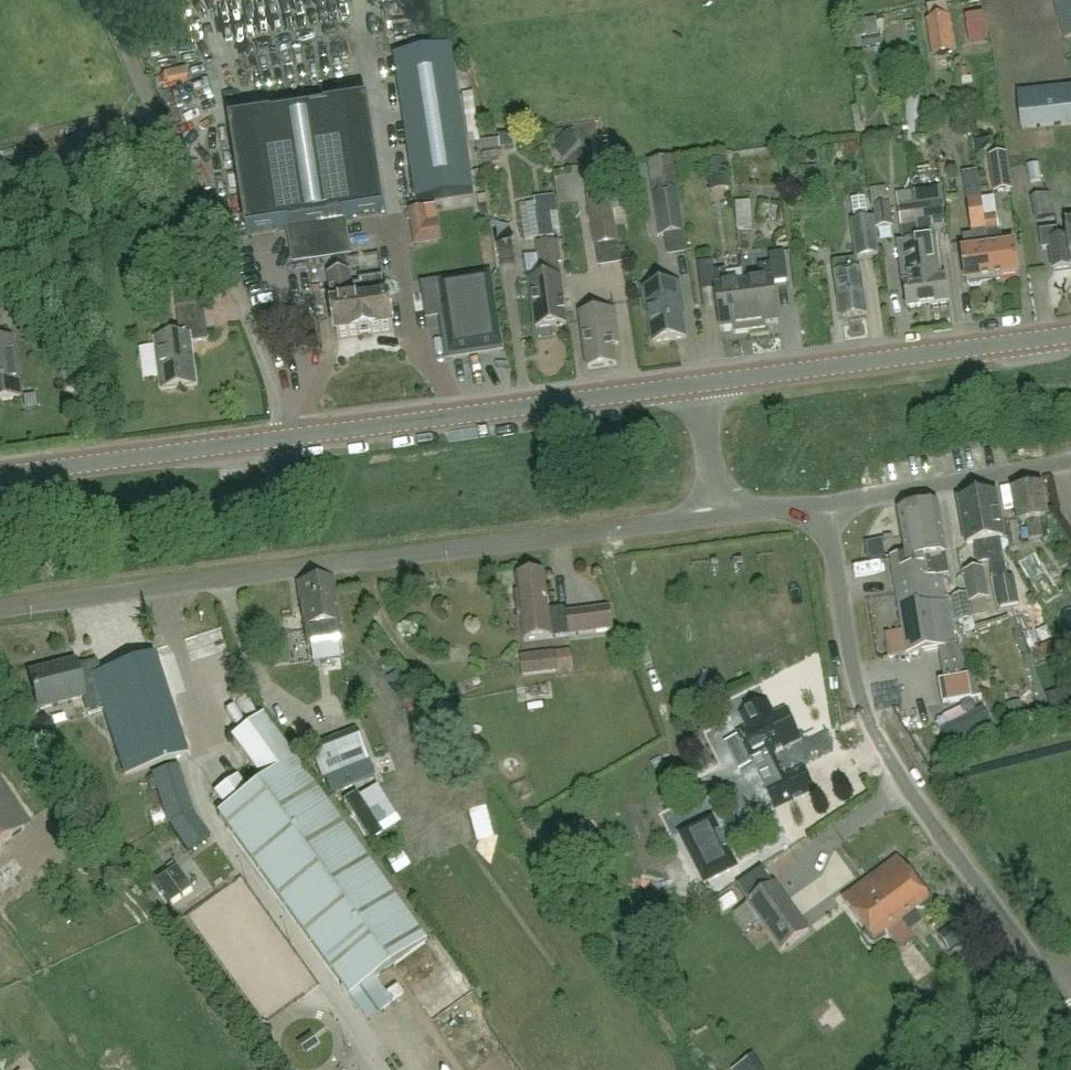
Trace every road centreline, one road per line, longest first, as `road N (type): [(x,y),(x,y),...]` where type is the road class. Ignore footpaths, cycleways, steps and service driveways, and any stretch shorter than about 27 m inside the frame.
road 1 (unclassified): [(0,608),(714,514)]
road 2 (unclassified): [(1070,1010),(889,759),(867,713),(828,502)]
road 3 (residential): [(285,436),(234,291),(105,0)]
road 4 (tertiary): [(285,436),(699,384)]
road 5 (tertiary): [(699,384),(1070,334)]
road 6 (tertiary): [(0,475),(285,436)]
road 7 (unclassified): [(828,502),(1070,461)]
road 8 (unclassified): [(714,514),(699,384)]

